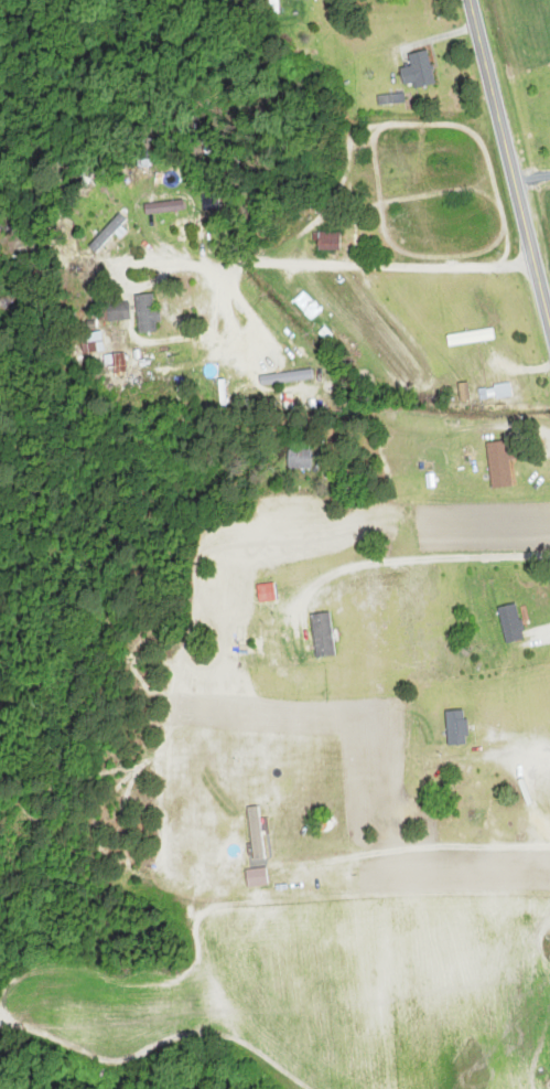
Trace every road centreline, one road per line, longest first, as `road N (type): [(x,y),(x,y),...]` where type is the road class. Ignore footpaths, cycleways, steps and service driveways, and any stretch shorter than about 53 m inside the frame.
road 1 (residential): [(549,481),(377,651),(12,804),(0,797)]
road 2 (secondary): [(549,326),(469,0)]

